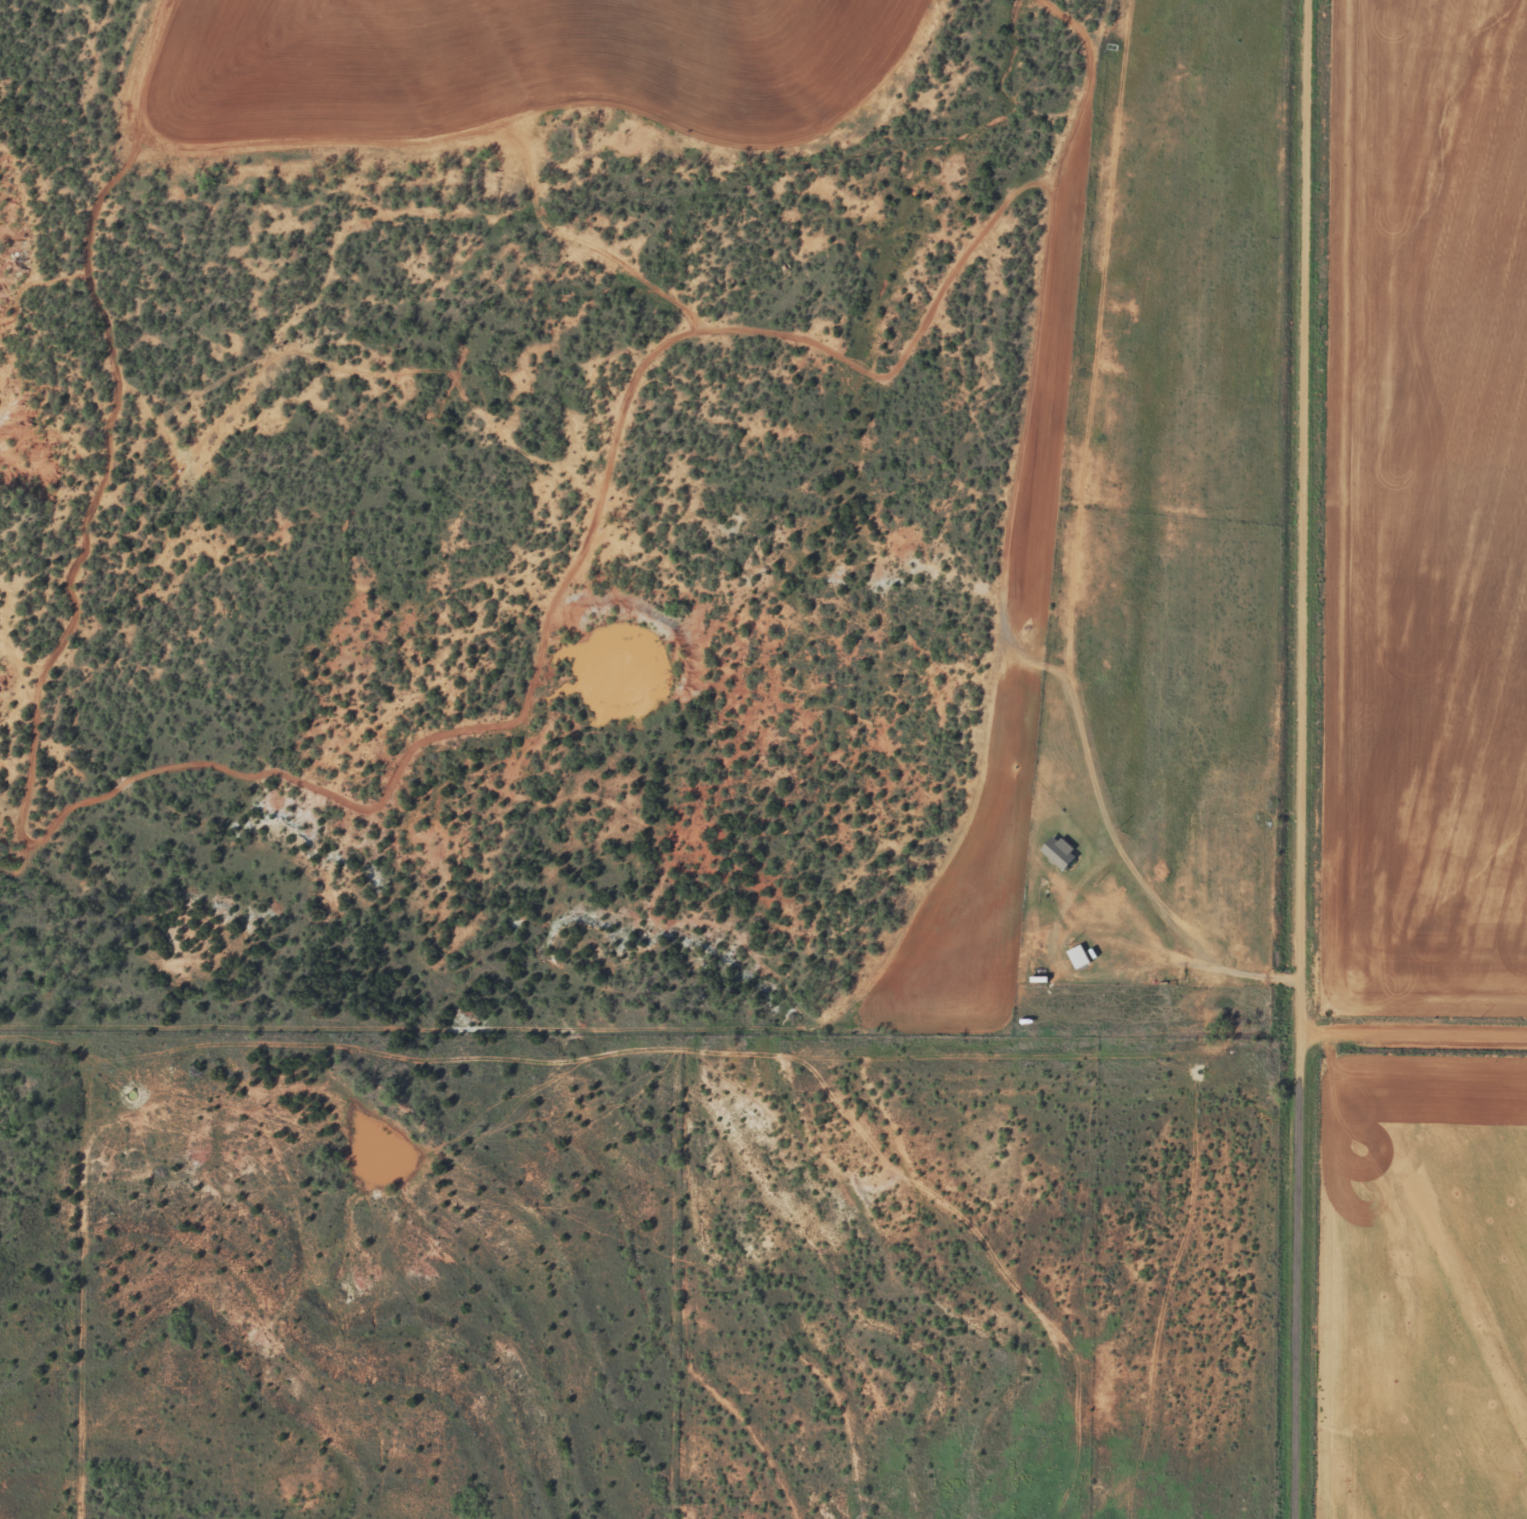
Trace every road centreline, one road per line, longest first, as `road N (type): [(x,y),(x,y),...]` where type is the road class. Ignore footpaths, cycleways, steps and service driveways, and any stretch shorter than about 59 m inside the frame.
road 1 (residential): [(1302,1031),(1309,0)]
road 2 (residential): [(1298,1518),(1302,1031)]
road 3 (residential): [(1526,1032),(1302,1031)]

